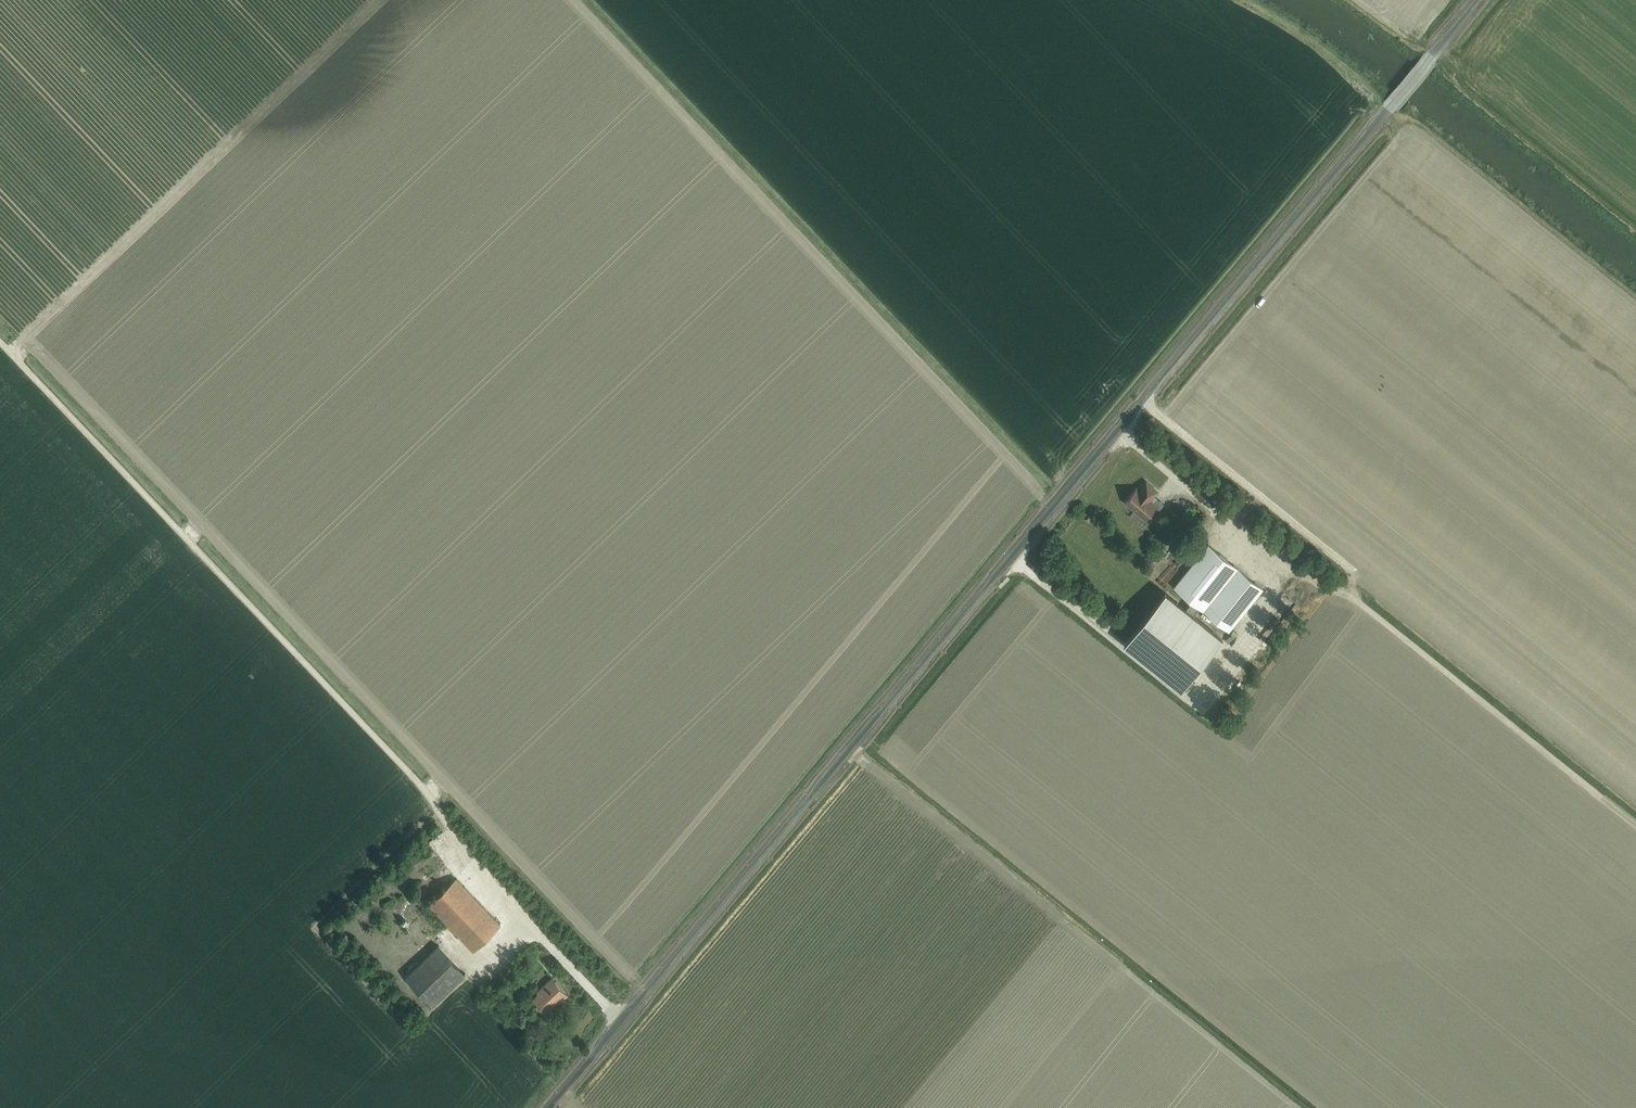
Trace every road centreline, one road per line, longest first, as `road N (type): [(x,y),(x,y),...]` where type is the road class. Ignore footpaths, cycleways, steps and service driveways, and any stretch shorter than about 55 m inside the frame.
road 1 (unclassified): [(548,1107),(1475,0)]
road 2 (track): [(0,338),(434,796),(462,846),(622,1019)]

